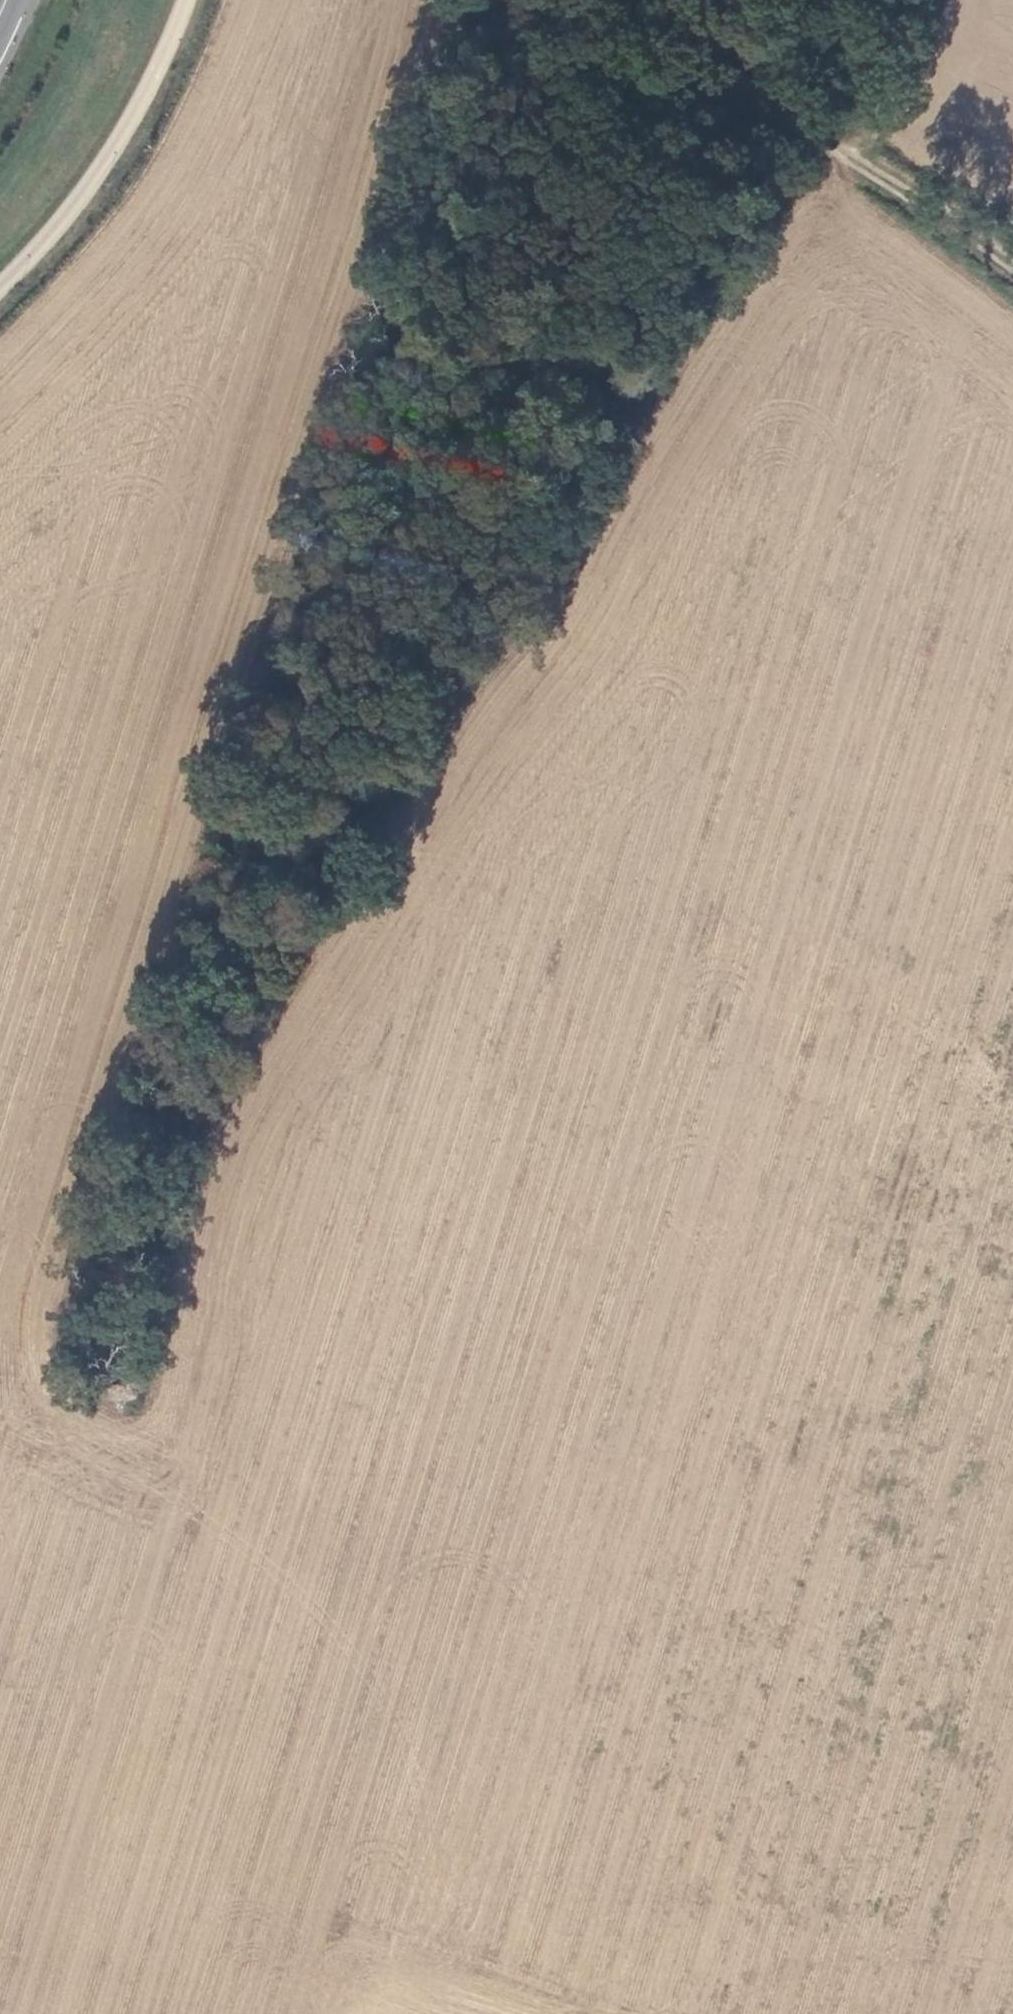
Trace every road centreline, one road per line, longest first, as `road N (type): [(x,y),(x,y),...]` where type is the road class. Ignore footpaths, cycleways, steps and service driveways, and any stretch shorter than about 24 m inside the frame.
road 1 (track): [(1012,266),(917,189),(761,91),(648,0)]
road 2 (unclassified): [(0,287),(132,118),(185,0)]

